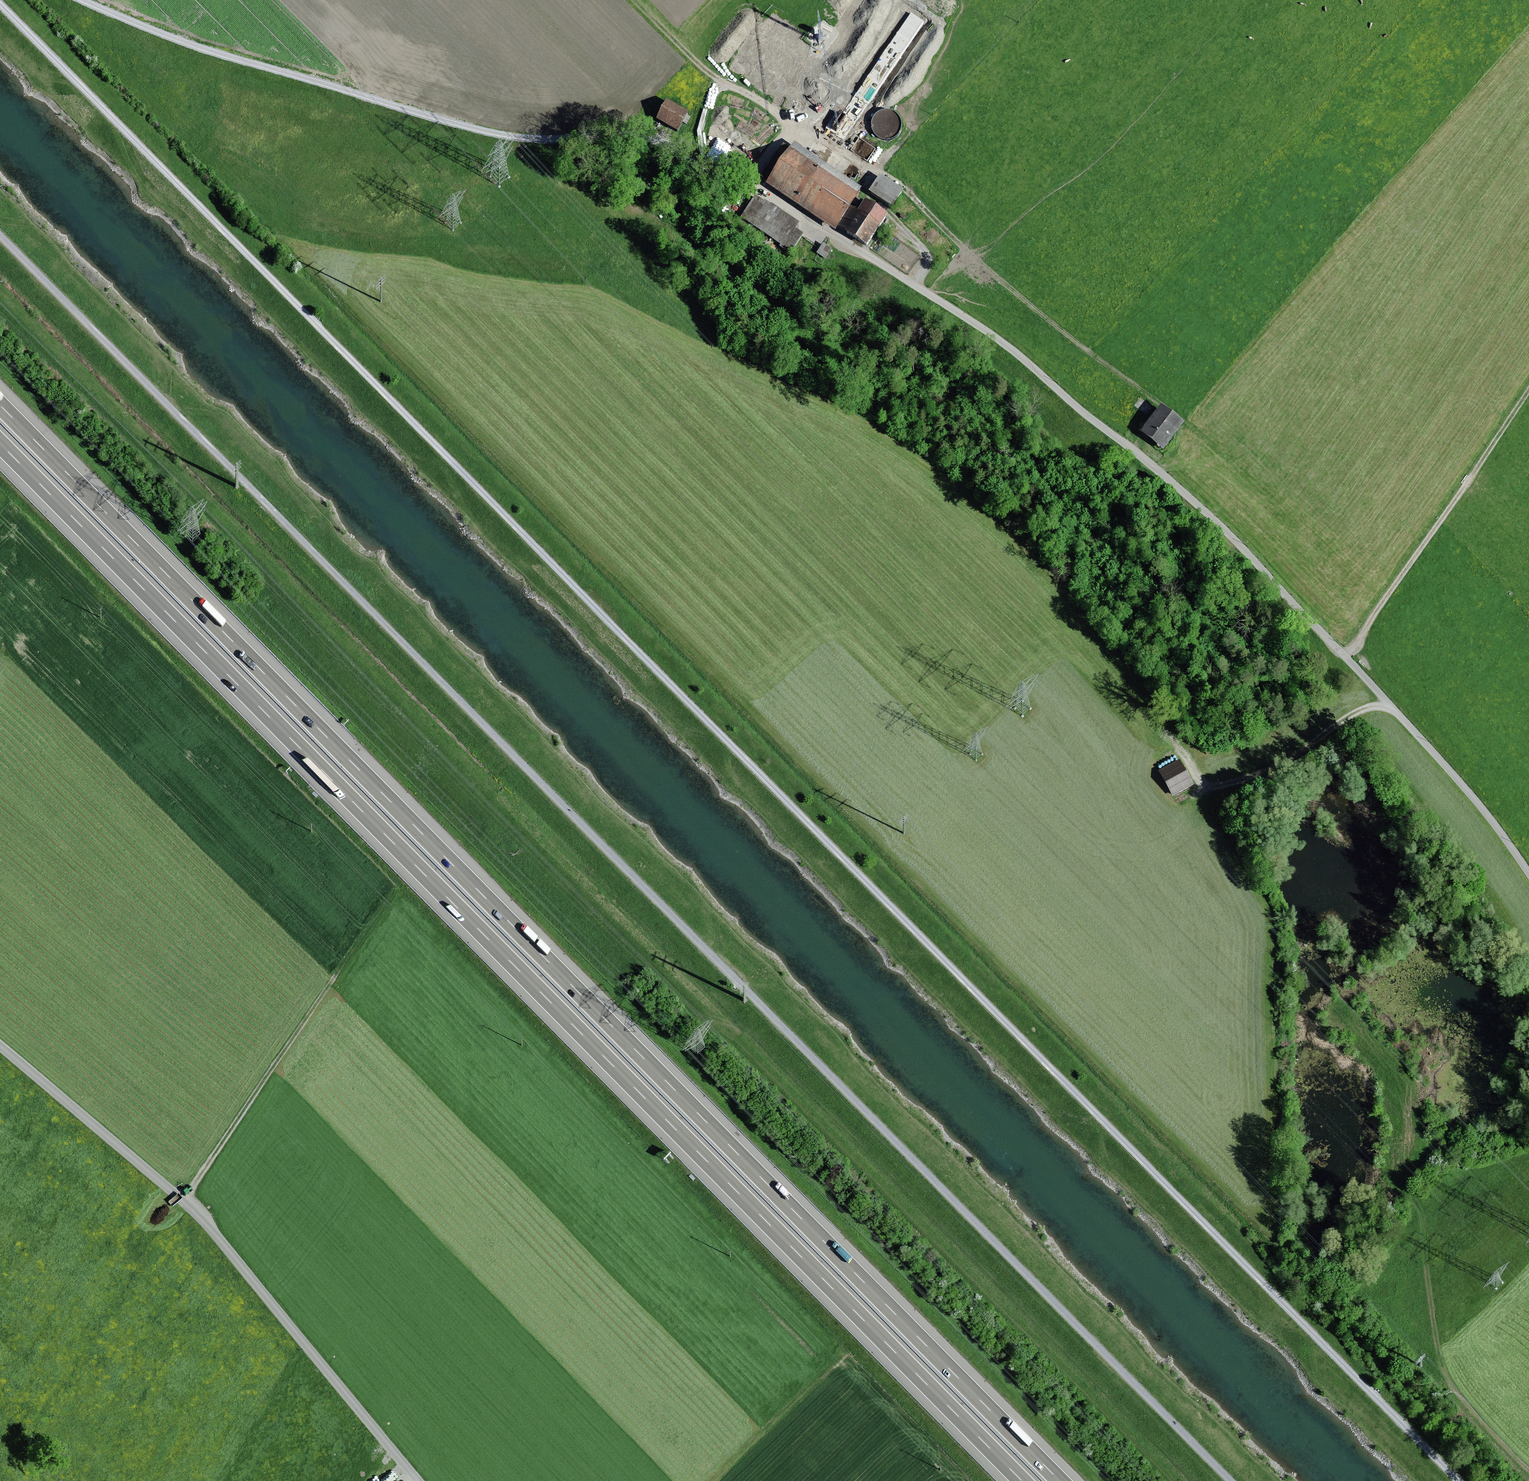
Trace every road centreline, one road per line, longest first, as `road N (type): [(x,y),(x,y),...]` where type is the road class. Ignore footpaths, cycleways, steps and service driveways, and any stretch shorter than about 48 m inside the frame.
road 1 (track): [(0,4),(1458,1480)]
road 2 (track): [(0,235),(1231,1480)]
road 3 (track): [(84,0),(185,42),(488,132),(632,135),(723,160),(971,320),(1163,471),(1403,717),(1528,872)]
road 4 (motorway): [(1060,1480),(0,405)]
road 5 (motorway): [(0,444),(1022,1480)]
road 6 (unclassified): [(0,1045),(201,1215),(418,1480)]
road 7 (track): [(1158,401),(997,277),(898,179),(818,135),(796,132),(779,142),(749,179)]
road 8 (track): [(182,1199),(379,913)]
road 9 (track): [(1528,388),(1347,656)]
road 10 (track): [(1182,799),(1281,765),(1358,711),(1390,703)]
road 11 (track): [(633,0),(698,64),(775,110),(789,135)]
road 12 (track): [(845,1351),(711,1480)]

